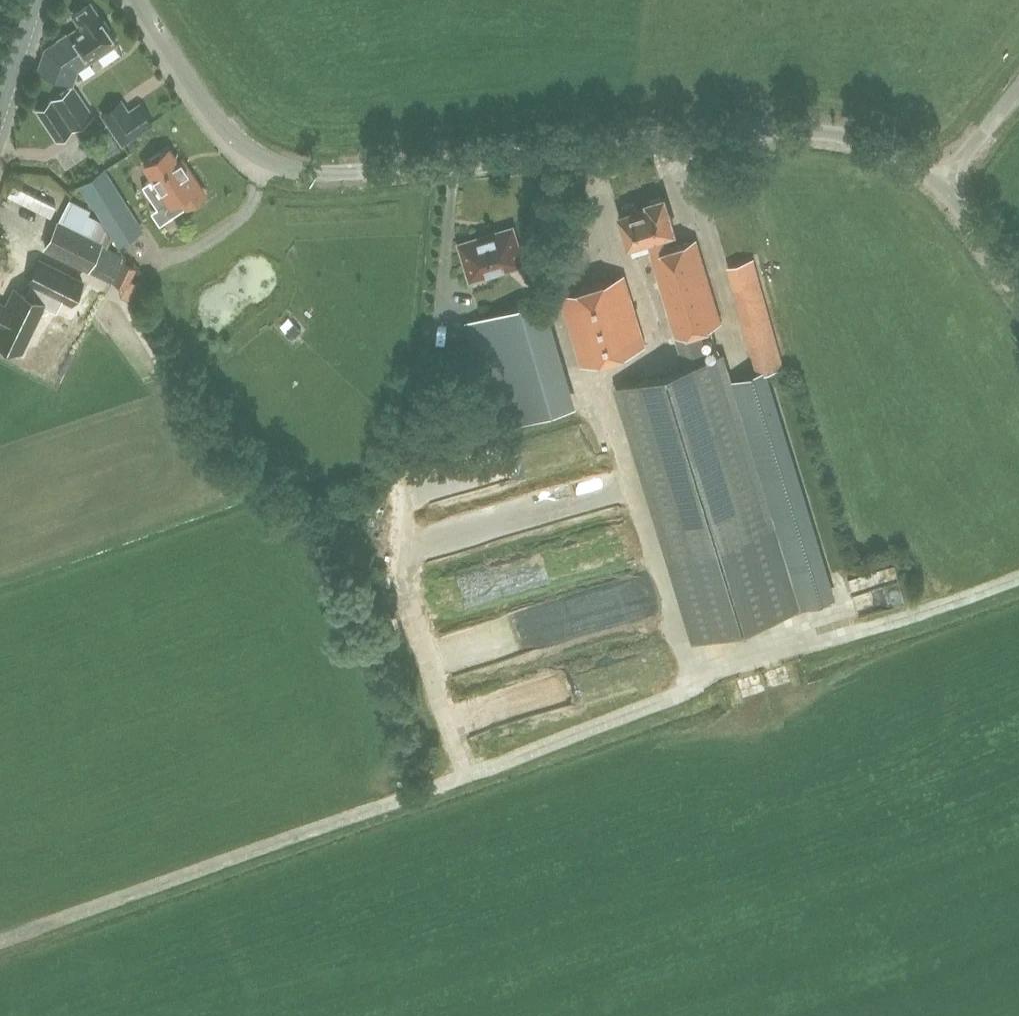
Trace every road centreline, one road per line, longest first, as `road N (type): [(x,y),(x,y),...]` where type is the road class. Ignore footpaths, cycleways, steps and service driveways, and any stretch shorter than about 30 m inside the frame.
road 1 (unclassified): [(941,187),(886,152),(817,133),(316,175),(253,153),(229,134),(136,0)]
road 2 (unclassified): [(1018,295),(941,187)]
road 3 (tertiary): [(0,121),(39,0)]
road 4 (unclassified): [(941,187),(1018,87)]

